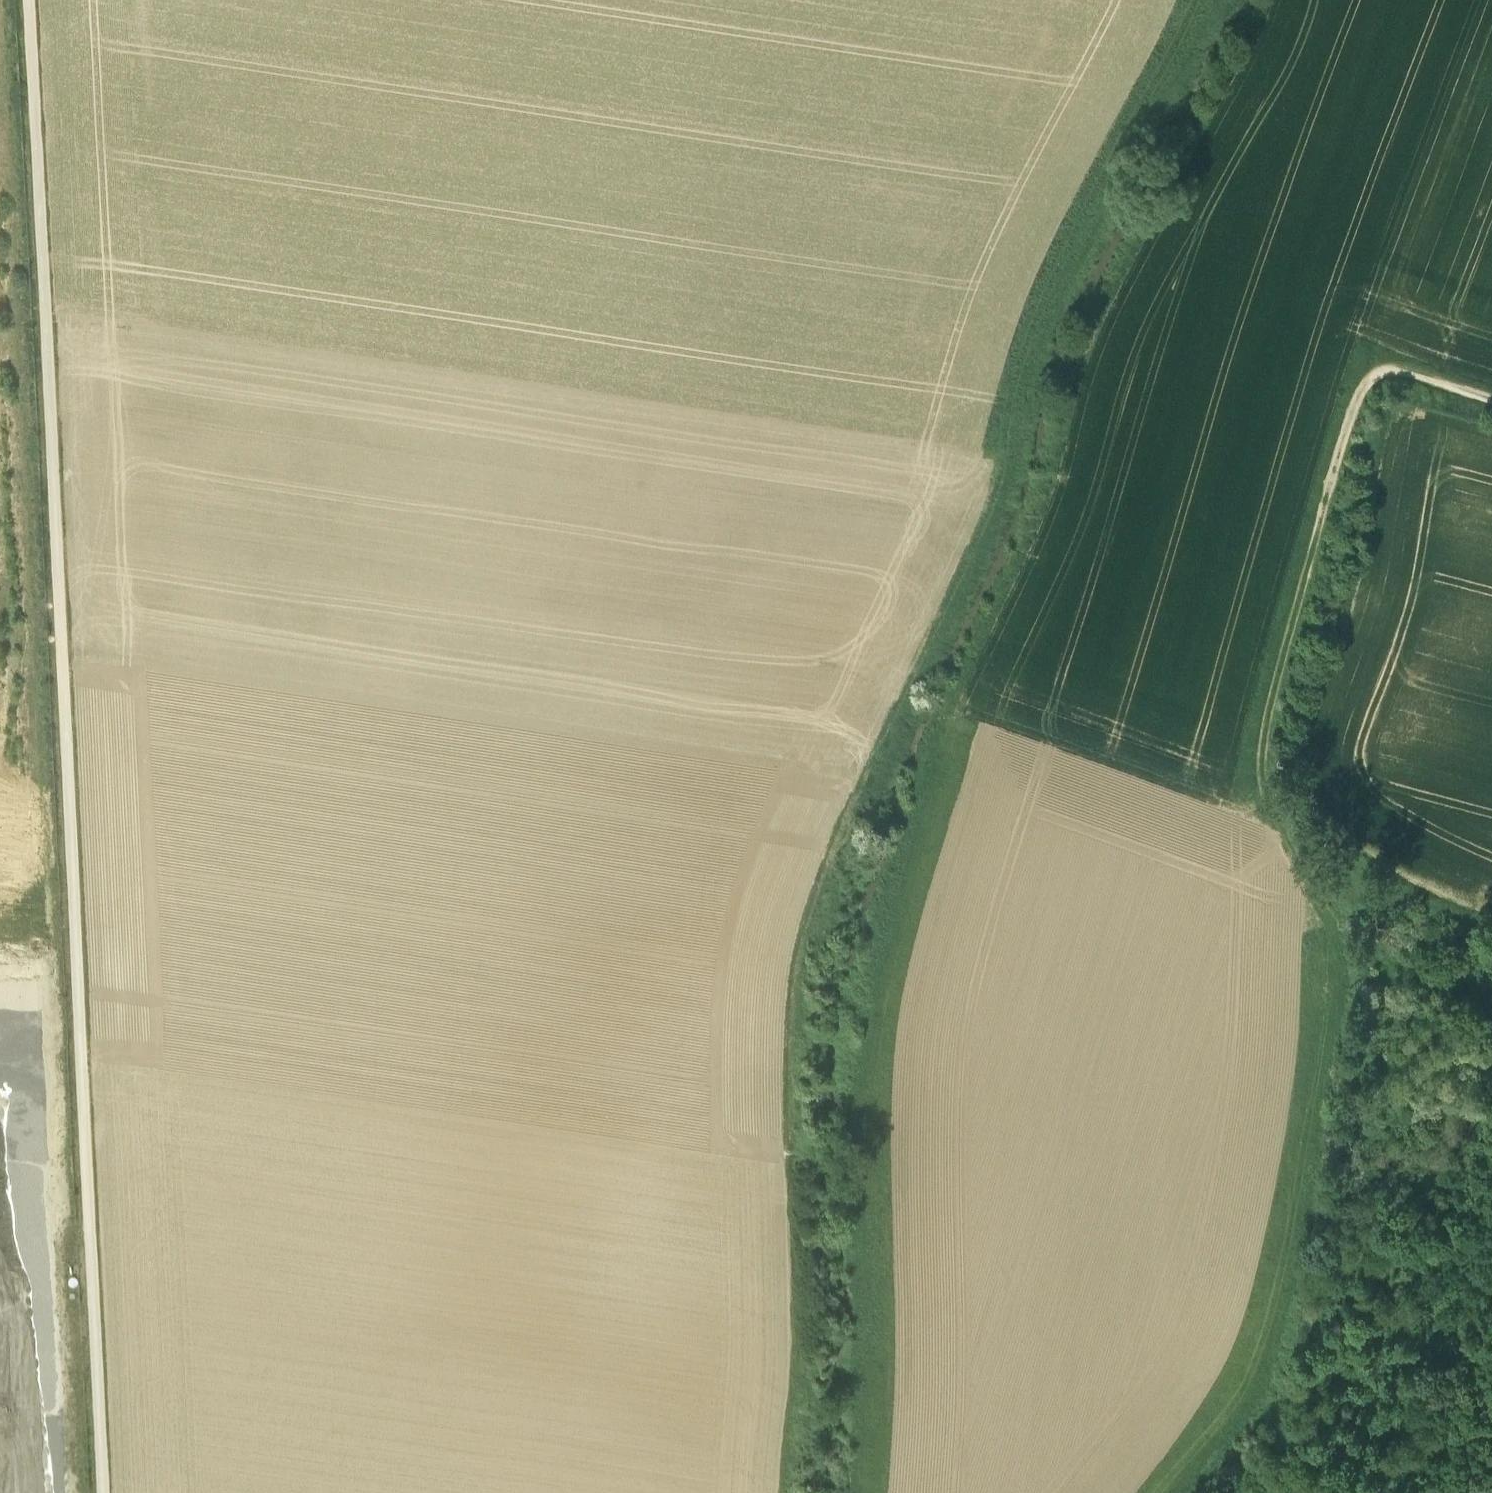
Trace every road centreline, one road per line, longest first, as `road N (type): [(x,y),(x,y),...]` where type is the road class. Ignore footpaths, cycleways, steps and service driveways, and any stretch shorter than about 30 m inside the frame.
road 1 (track): [(787,1492),(800,1380),(792,1002),(810,906),(870,762),(1000,506),(1033,355),(1065,273),(1211,0)]
road 2 (track): [(104,1492),(32,0)]

